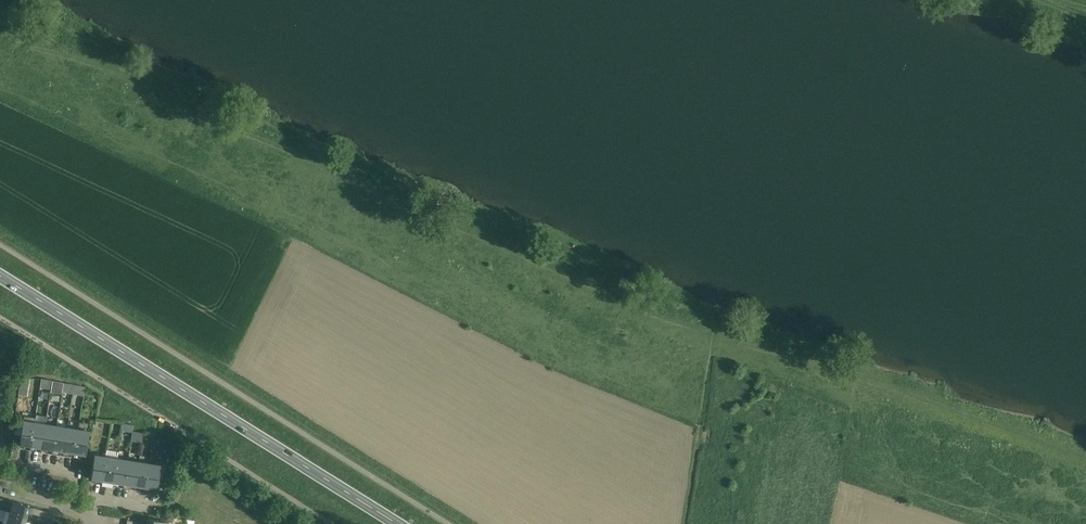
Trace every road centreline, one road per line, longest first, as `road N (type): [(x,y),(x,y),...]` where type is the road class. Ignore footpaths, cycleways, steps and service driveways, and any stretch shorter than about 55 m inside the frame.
road 1 (primary): [(398,523),(0,276)]

